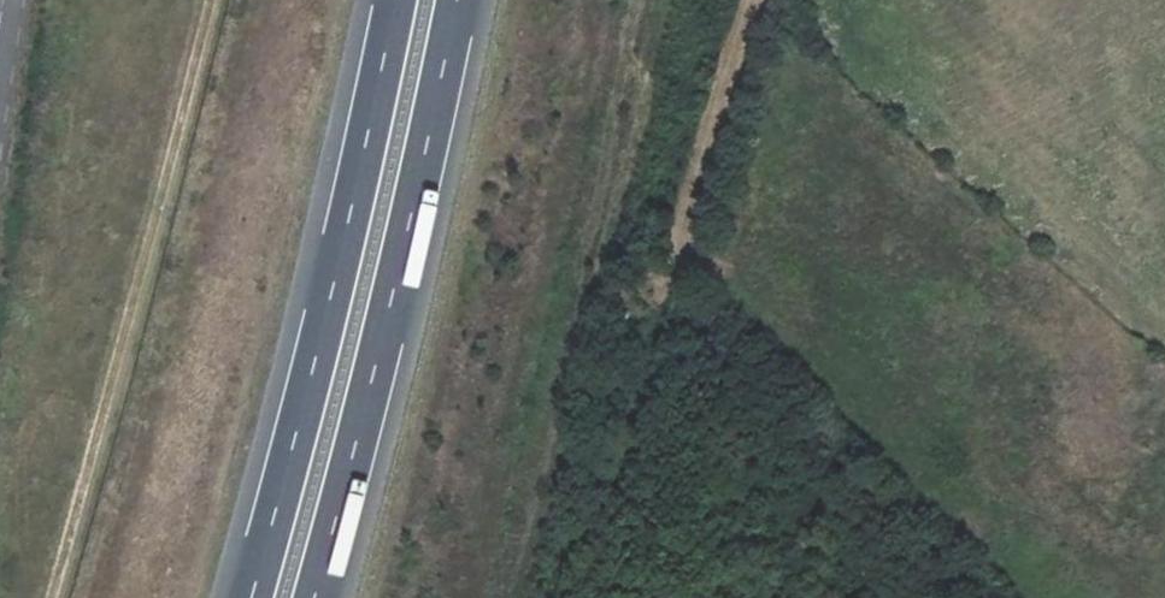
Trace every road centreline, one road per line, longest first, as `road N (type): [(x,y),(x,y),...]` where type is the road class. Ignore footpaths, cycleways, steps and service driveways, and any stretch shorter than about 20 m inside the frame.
road 1 (motorway): [(394,0),(250,597)]
road 2 (motorway): [(315,597),(392,299),(456,0)]

